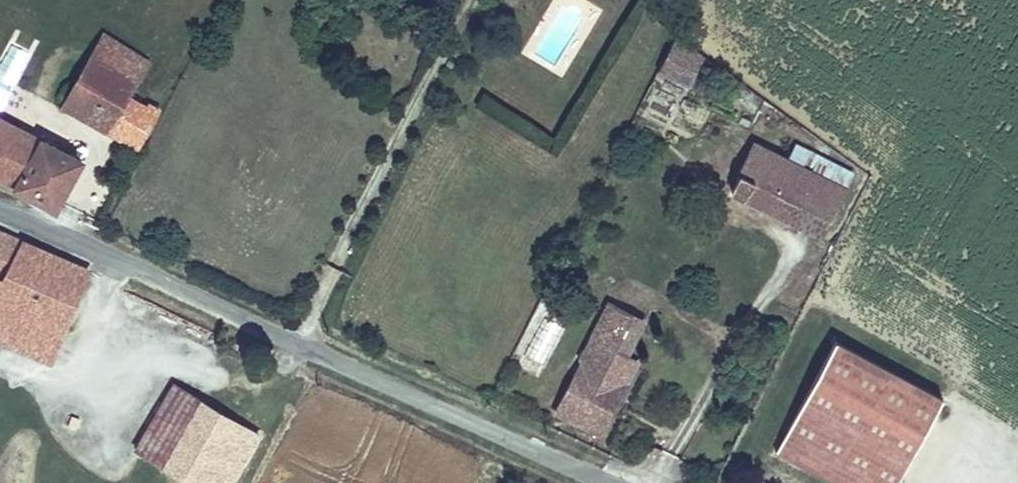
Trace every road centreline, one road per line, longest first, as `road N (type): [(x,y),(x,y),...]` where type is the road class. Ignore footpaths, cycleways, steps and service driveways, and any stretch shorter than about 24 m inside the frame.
road 1 (tertiary): [(607,482),(0,212)]

